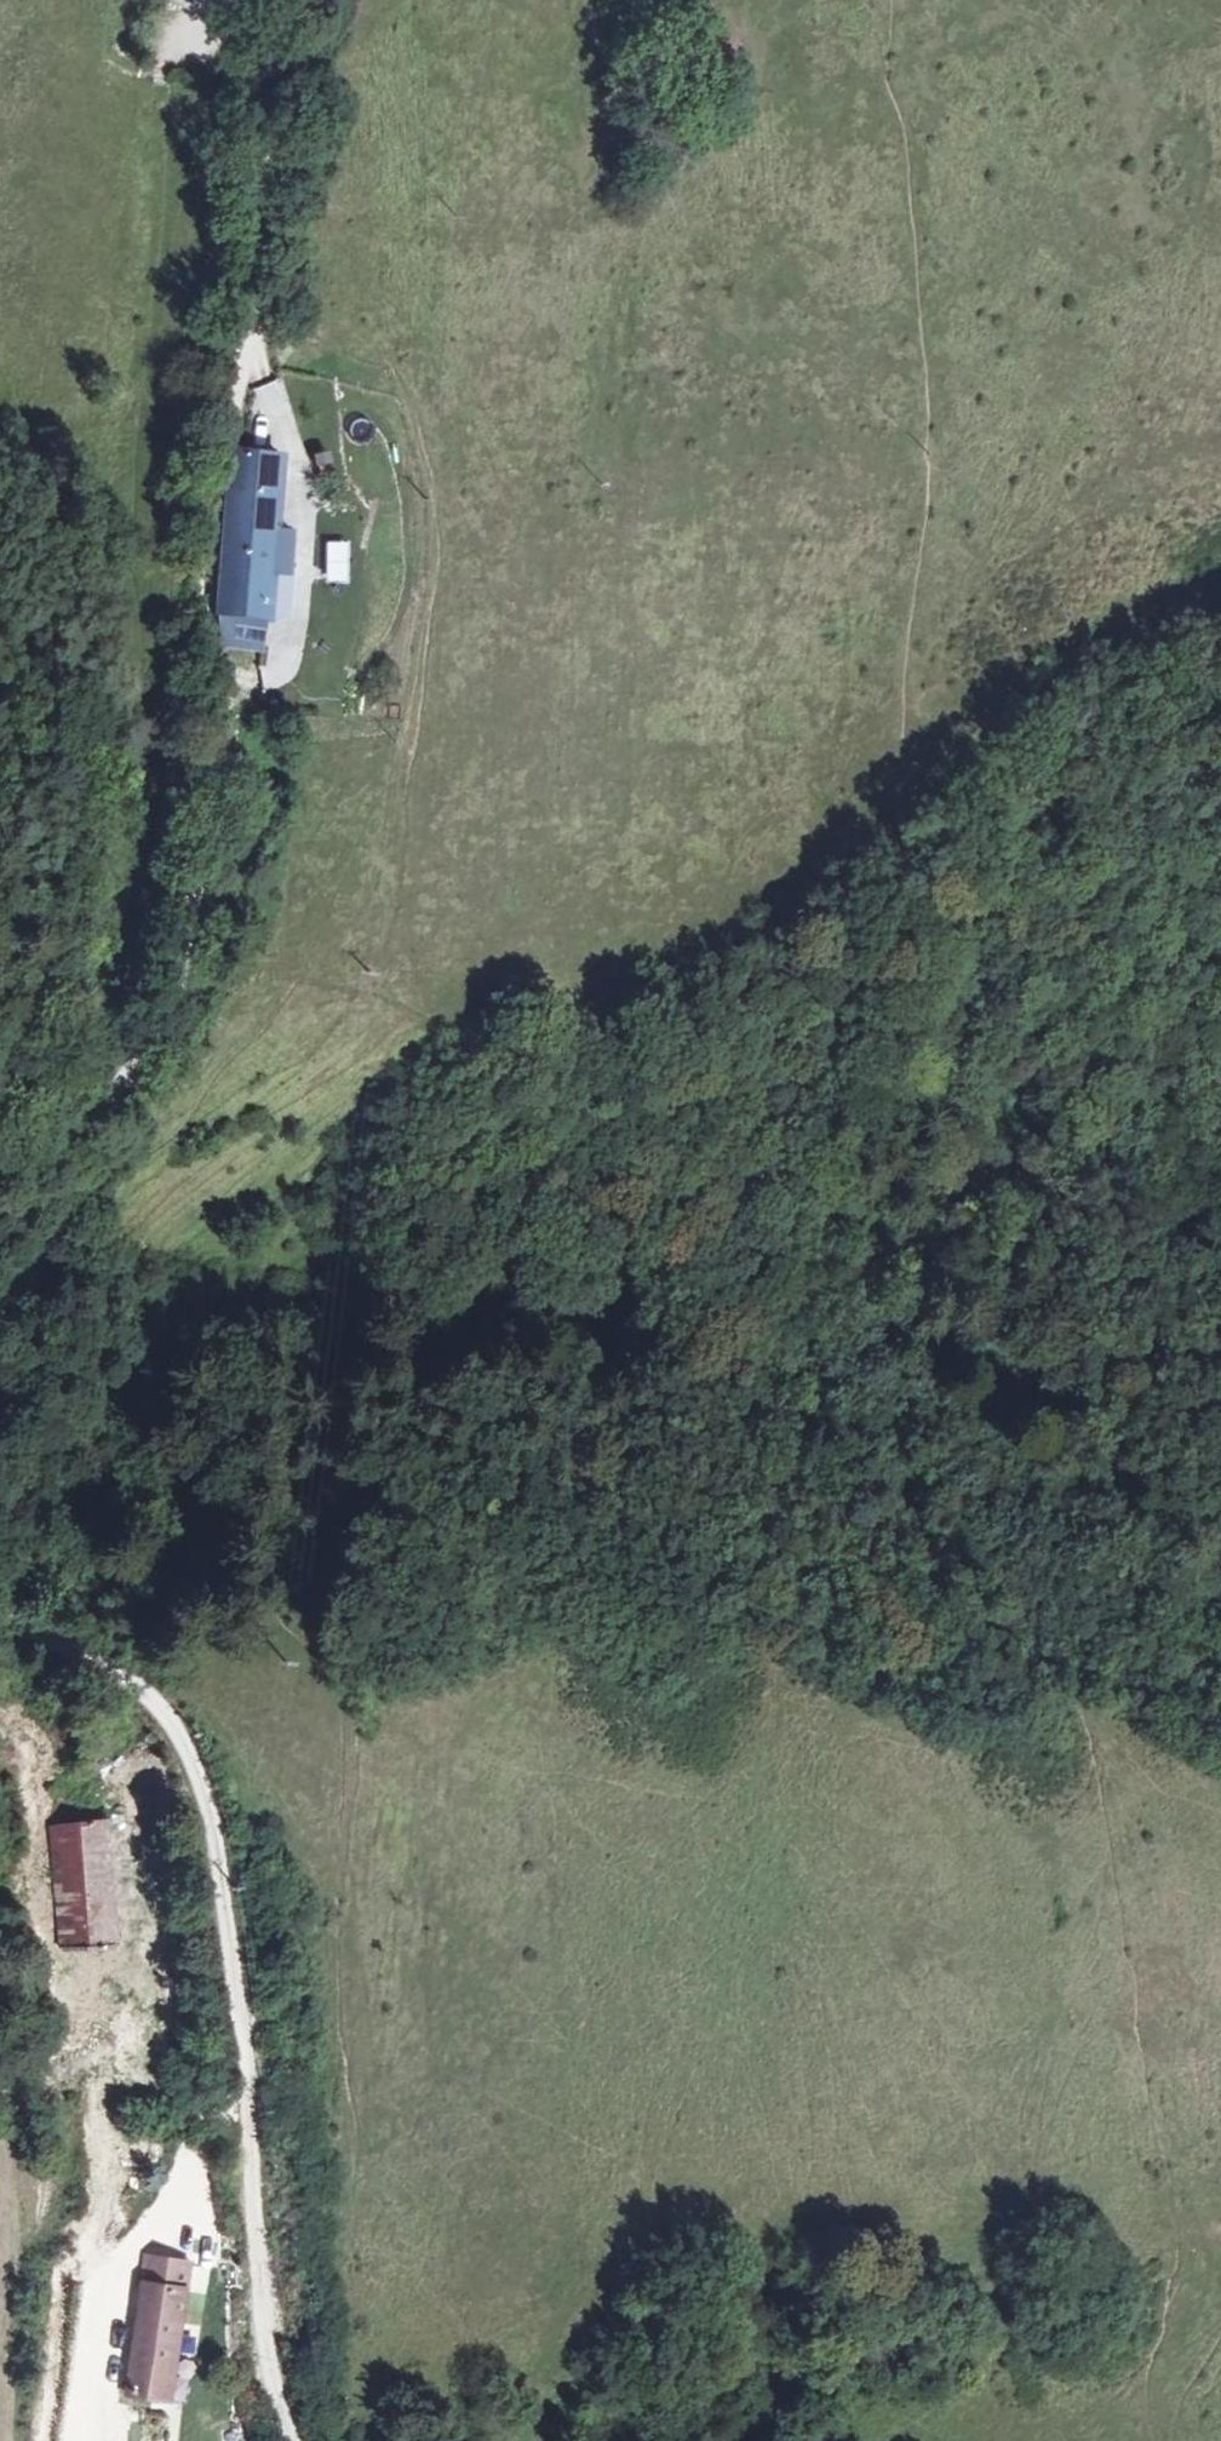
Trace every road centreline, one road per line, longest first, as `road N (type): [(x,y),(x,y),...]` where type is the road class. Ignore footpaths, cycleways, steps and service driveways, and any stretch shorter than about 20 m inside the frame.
road 1 (track): [(295,0),(208,563),(222,699),(195,921),(163,1026),(136,1068),(74,1128),(0,1166)]
road 2 (track): [(0,1618),(151,1698),(197,1765),(219,1848),(262,2332),(288,2440)]

